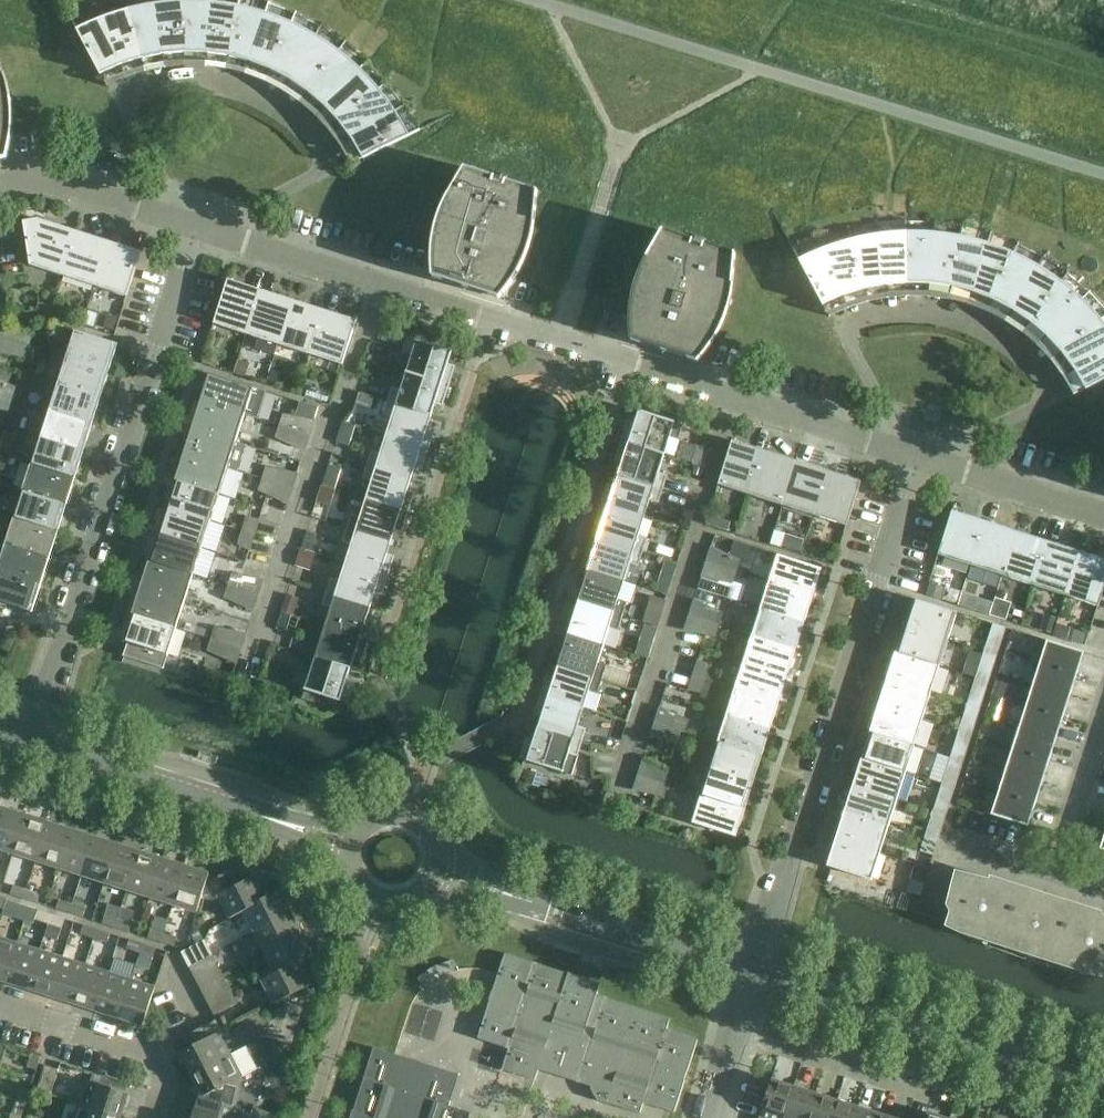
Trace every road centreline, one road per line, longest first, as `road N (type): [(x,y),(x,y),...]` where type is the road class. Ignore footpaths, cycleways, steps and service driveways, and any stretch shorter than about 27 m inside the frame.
road 1 (residential): [(193,224),(913,452)]
road 2 (residential): [(913,452),(751,970)]
road 3 (residential): [(29,740),(193,224)]
road 4 (residential): [(179,219),(130,115),(137,93),(169,82),(235,87),(271,103),(319,144),(316,175),(244,212),(193,224)]
road 5 (residential): [(935,460),(1045,398),(1047,387),(1023,353),(972,321),(884,312),(853,332),(886,412),(913,452)]
road 6 (tertiary): [(1103,1081),(751,970)]
road 7 (tertiary): [(29,740),(351,845)]
road 8 (tertiary): [(751,970),(437,872)]
road 9 (residential): [(0,186),(50,177),(179,219)]
road 10 (residential): [(935,460),(1103,515)]
road 11 (residential): [(1053,872),(1103,708)]
road 12 (residential): [(703,1117),(751,970)]
road 13 (residential): [(0,1000),(143,1047)]
road 14 (residential): [(938,886),(960,842),(1053,872)]
road 15 (tertiary): [(437,872),(433,836),(405,814),(366,823),(351,845)]
road 16 (residential): [(143,1047),(201,1017),(174,950)]
road 17 (tertiary): [(351,845),(351,872),(378,900),(407,901),(437,872)]

